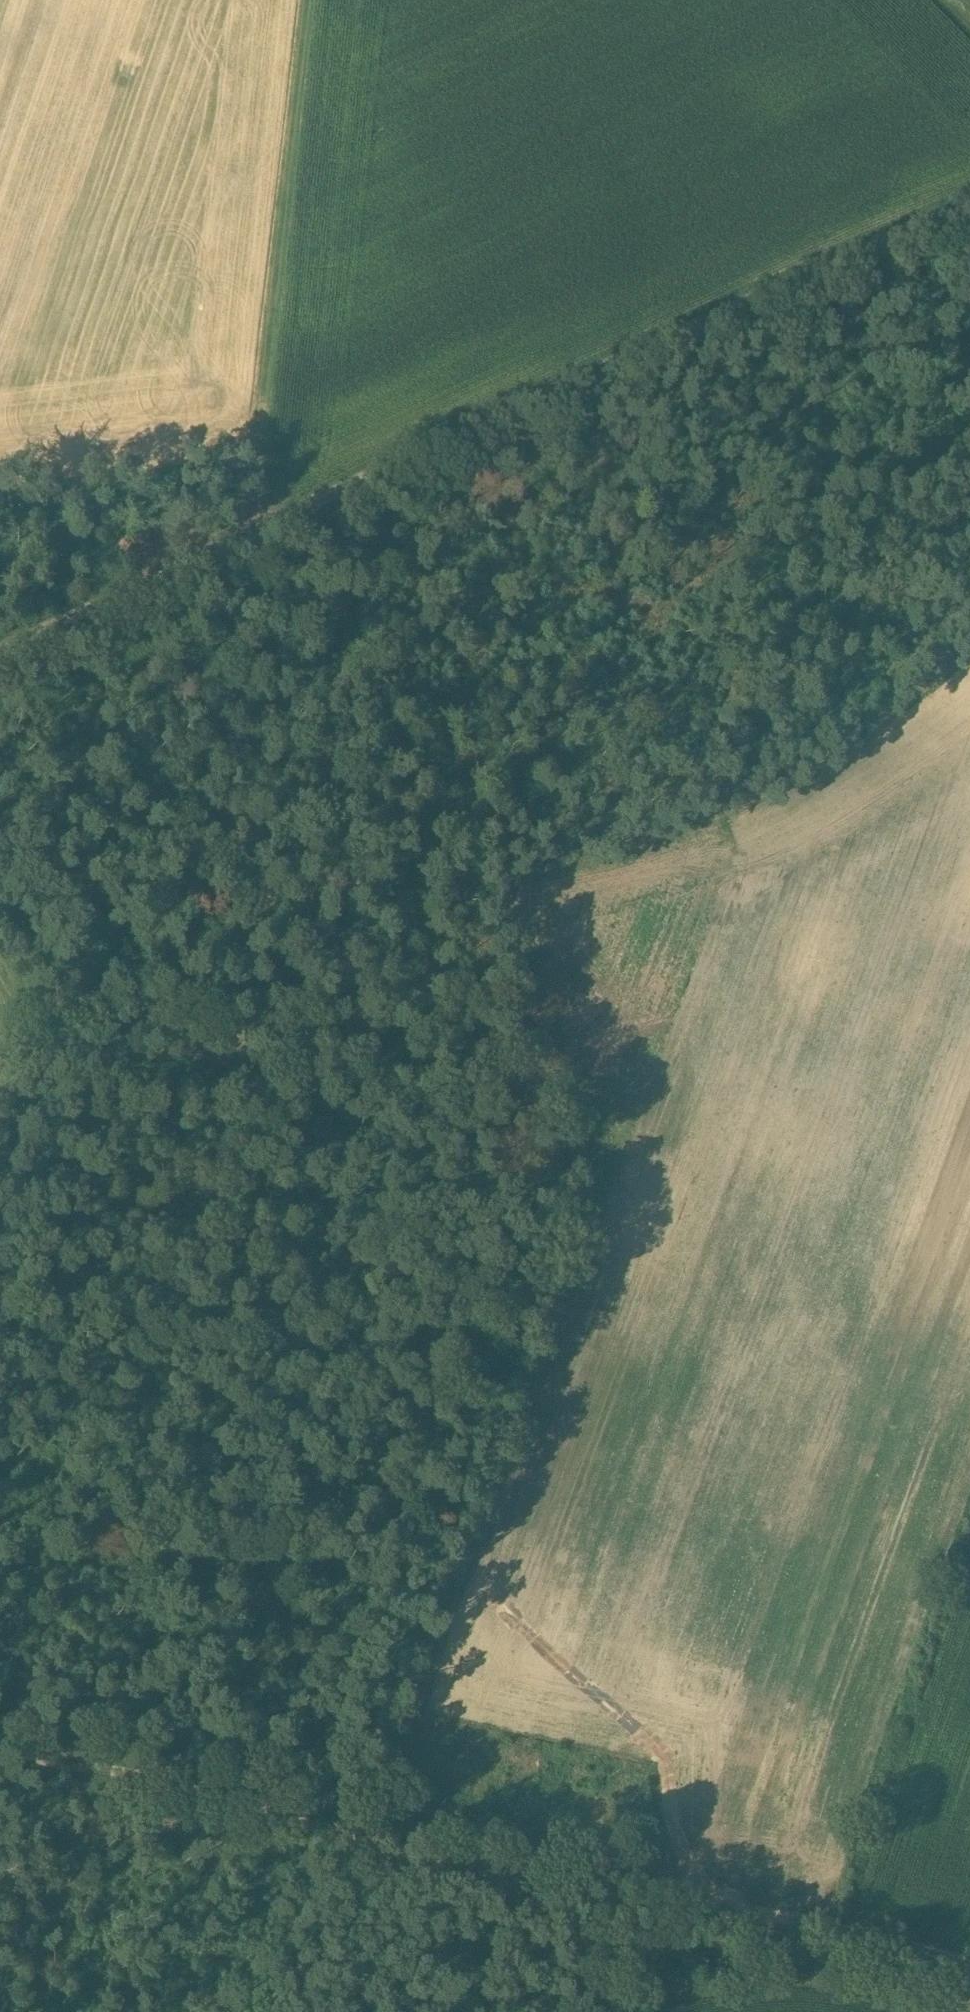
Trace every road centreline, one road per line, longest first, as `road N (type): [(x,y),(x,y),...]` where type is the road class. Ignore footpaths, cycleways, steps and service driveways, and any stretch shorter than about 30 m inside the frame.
road 1 (track): [(0,622),(969,186)]
road 2 (track): [(0,1742),(677,1880),(969,1955)]

